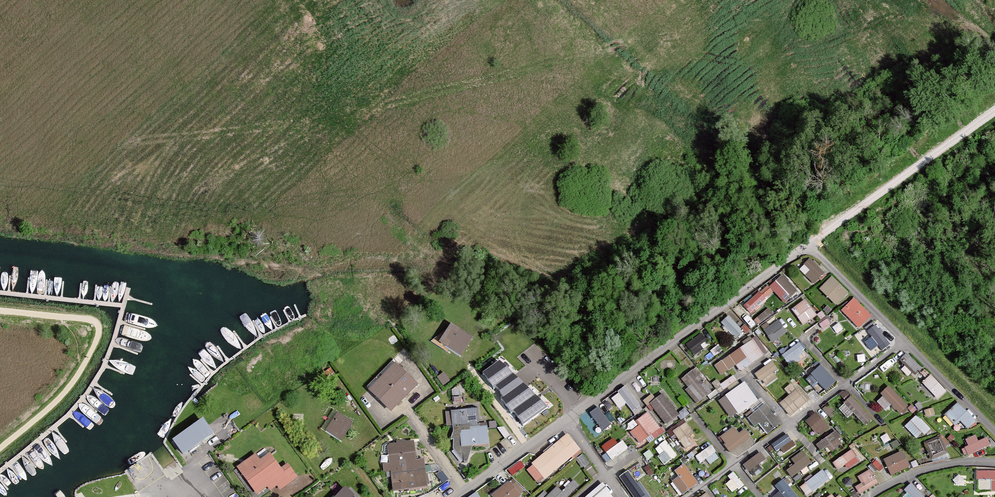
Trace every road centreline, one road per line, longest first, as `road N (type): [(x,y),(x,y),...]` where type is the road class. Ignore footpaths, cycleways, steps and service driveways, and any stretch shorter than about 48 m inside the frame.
road 1 (residential): [(565,419),(808,244)]
road 2 (residential): [(689,496),(907,343)]
road 3 (track): [(813,240),(994,110)]
road 4 (residential): [(907,343),(808,244)]
road 5 (residential): [(454,496),(565,419)]
road 6 (residential): [(868,496),(923,470),(994,463)]
road 7 (residential): [(994,431),(907,343)]

